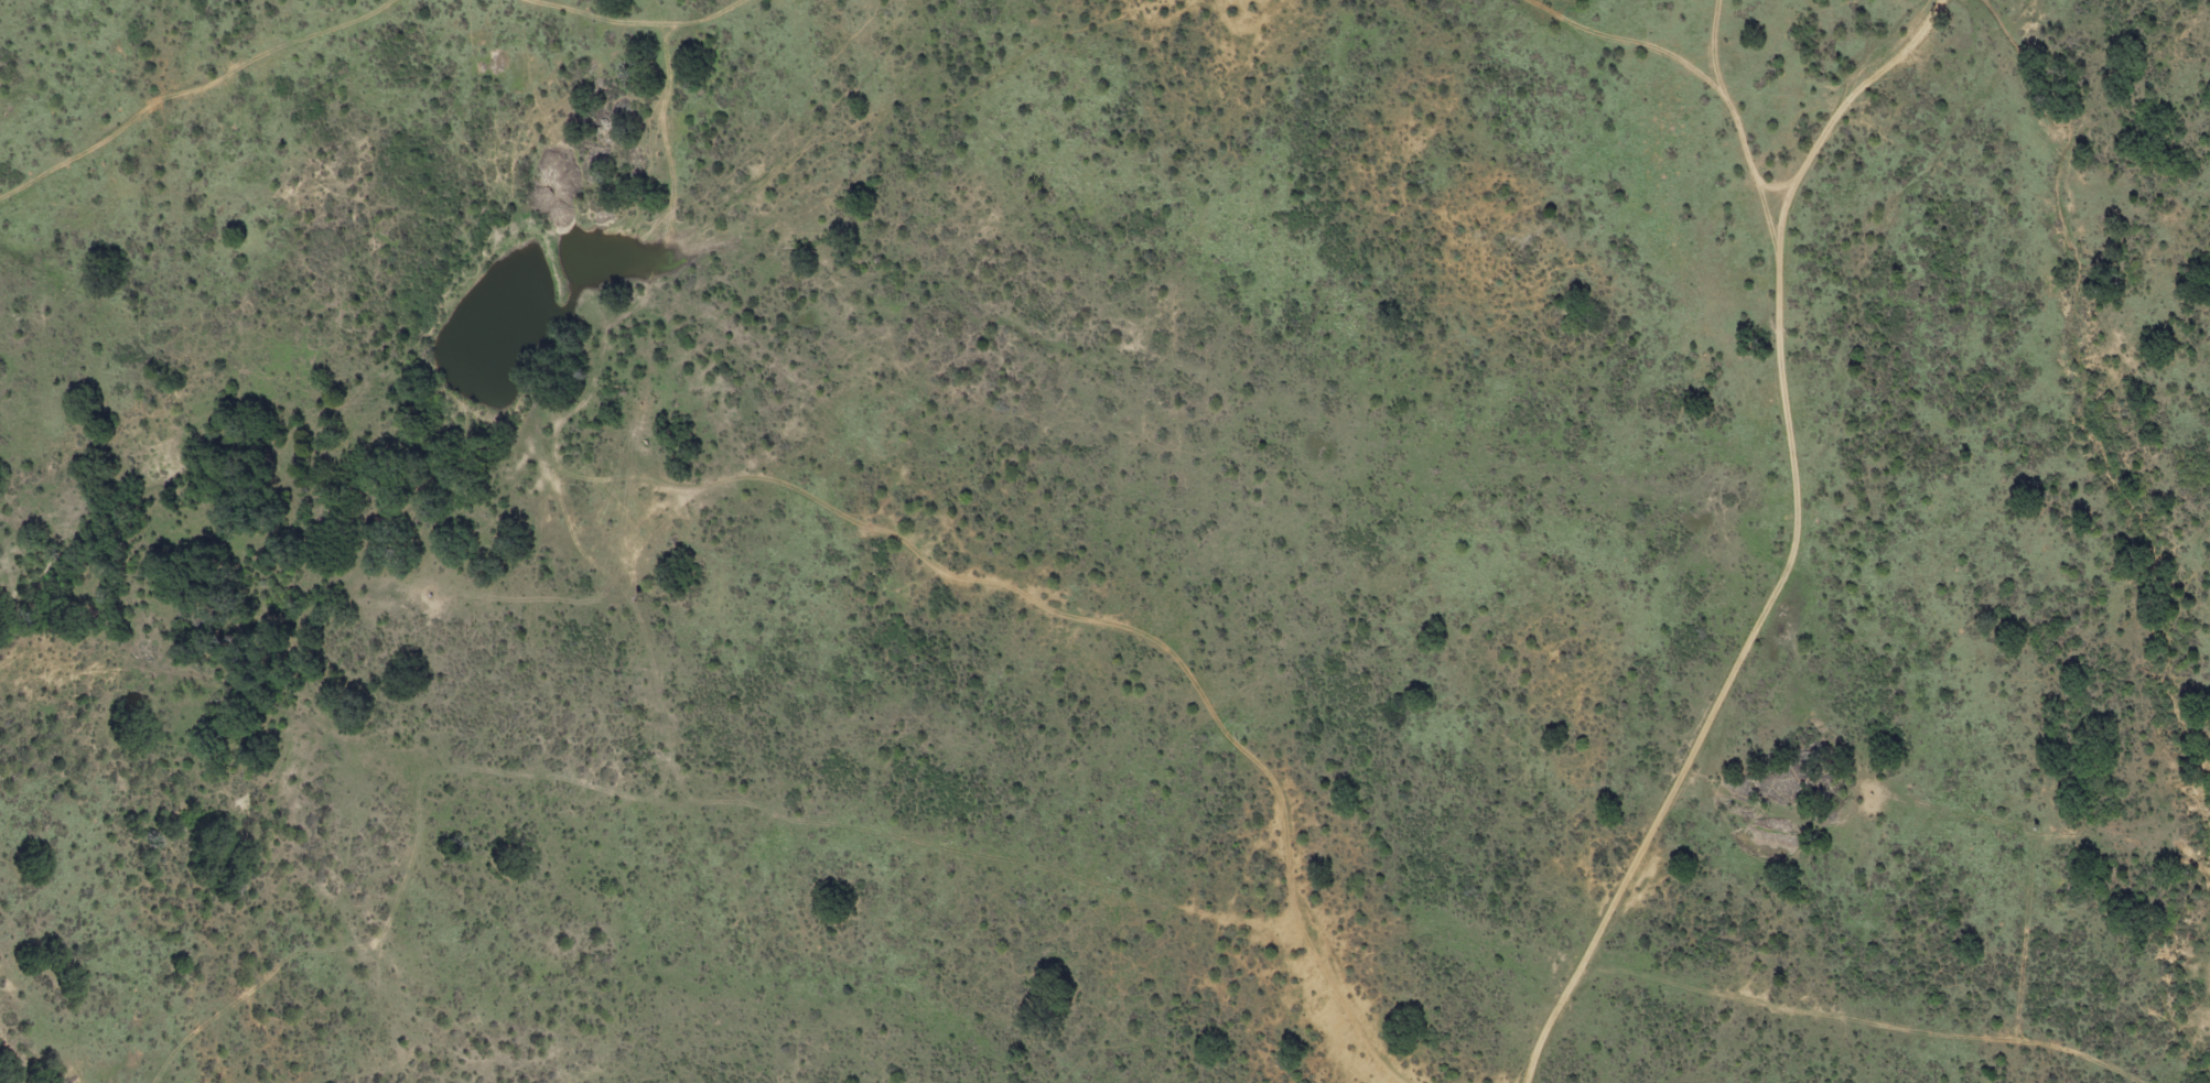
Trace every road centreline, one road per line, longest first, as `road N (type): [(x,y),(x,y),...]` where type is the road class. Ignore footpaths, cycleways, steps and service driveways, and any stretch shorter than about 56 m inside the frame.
road 1 (track): [(1528,1082),(1794,549),(1799,486),(1779,323),(1780,231),(1797,181),(1845,104),(1946,0)]

